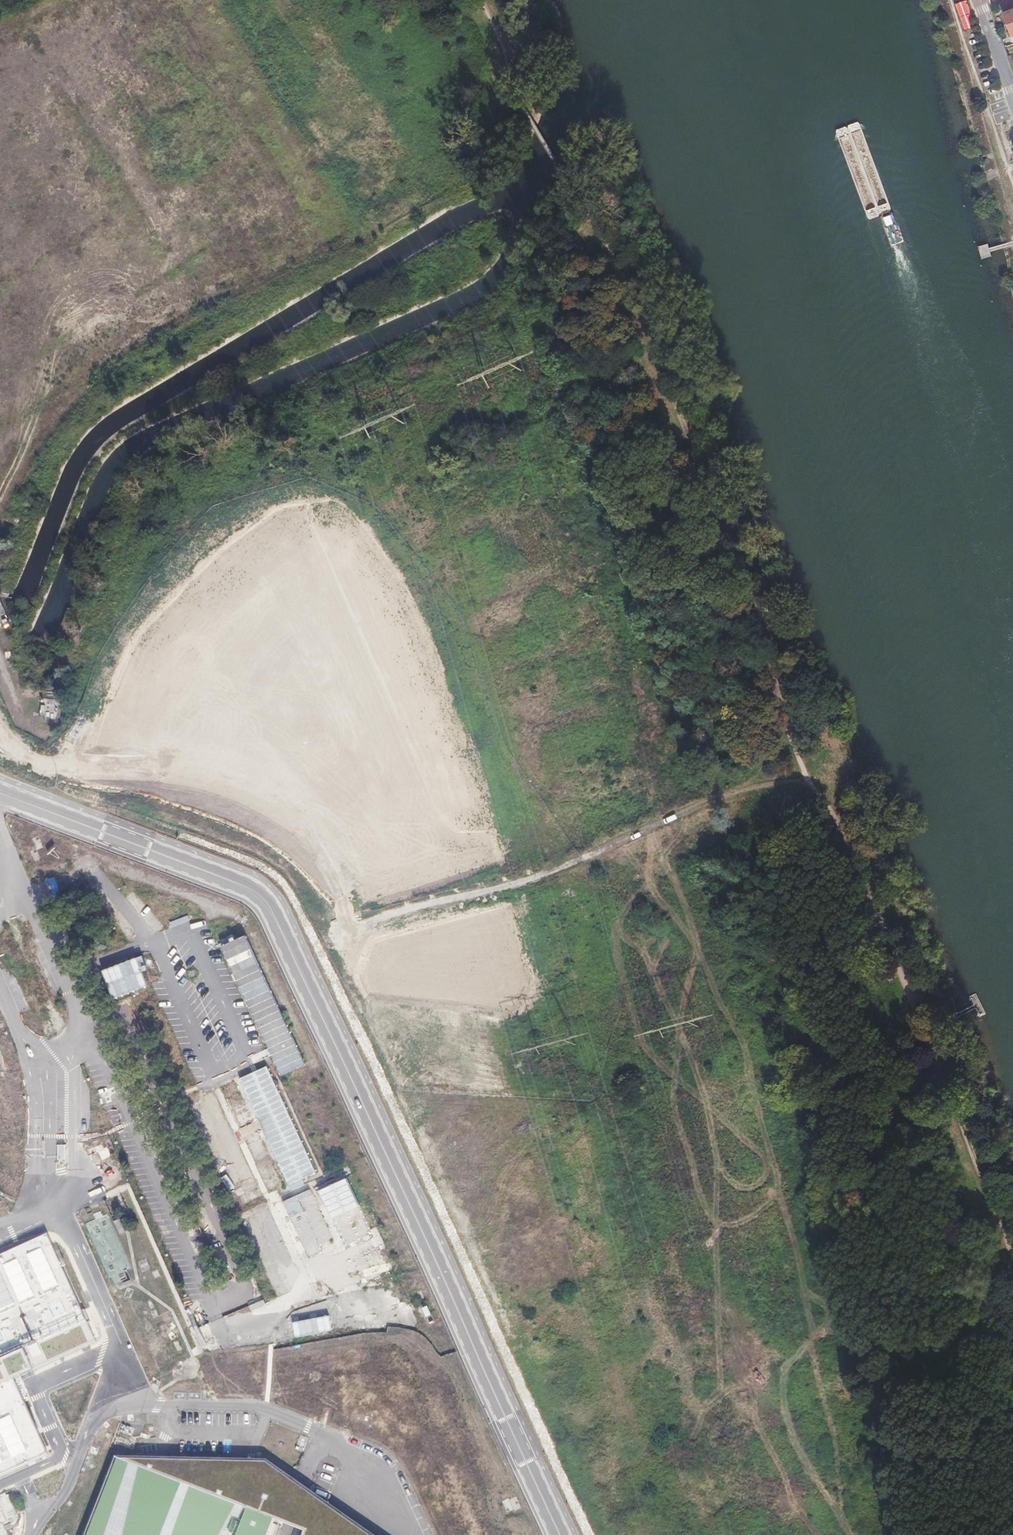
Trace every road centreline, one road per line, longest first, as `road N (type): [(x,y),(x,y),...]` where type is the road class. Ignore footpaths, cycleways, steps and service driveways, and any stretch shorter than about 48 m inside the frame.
road 1 (unclassified): [(0,793),(239,885),(271,910),(560,1534)]

